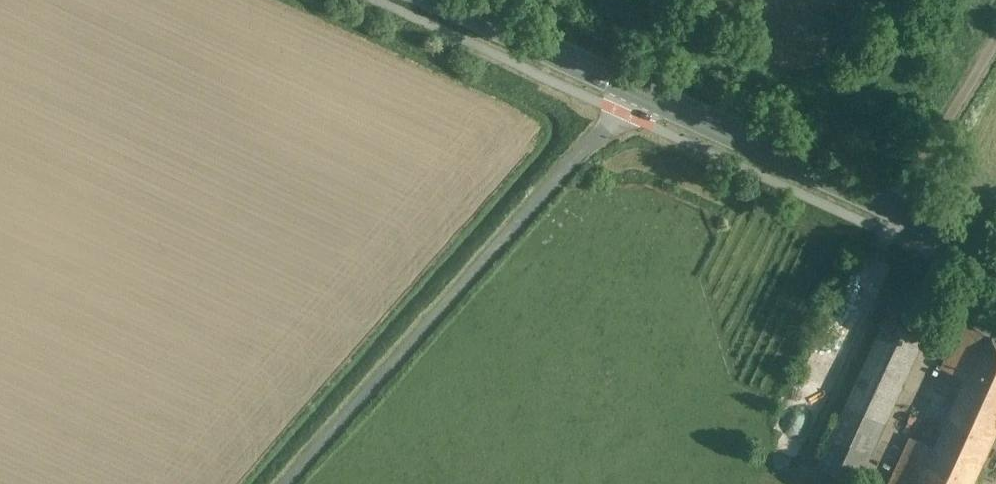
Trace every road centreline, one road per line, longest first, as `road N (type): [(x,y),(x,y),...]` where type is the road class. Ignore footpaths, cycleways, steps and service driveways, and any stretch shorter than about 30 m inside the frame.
road 1 (unclassified): [(628,91),(283,483)]
road 2 (secondary): [(628,91),(995,252)]
road 3 (track): [(886,234),(995,41)]
road 4 (secondary): [(429,0),(628,91)]

